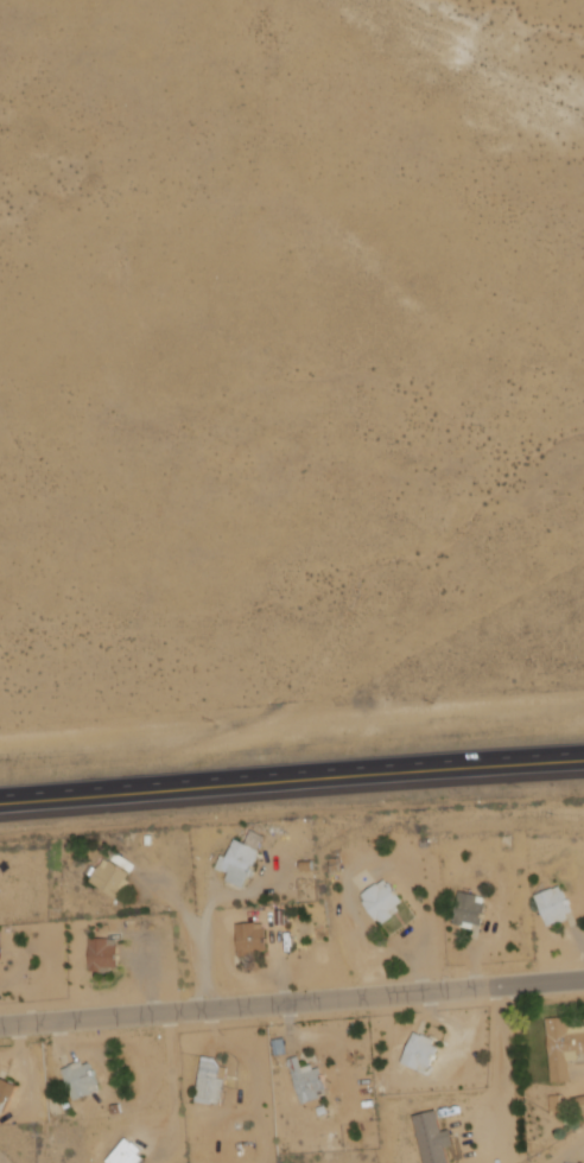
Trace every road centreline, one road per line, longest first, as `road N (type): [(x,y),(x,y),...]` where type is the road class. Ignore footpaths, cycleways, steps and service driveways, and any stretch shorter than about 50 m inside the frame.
road 1 (residential): [(0,1026),(583,979)]
road 2 (primary): [(583,754),(0,797)]

